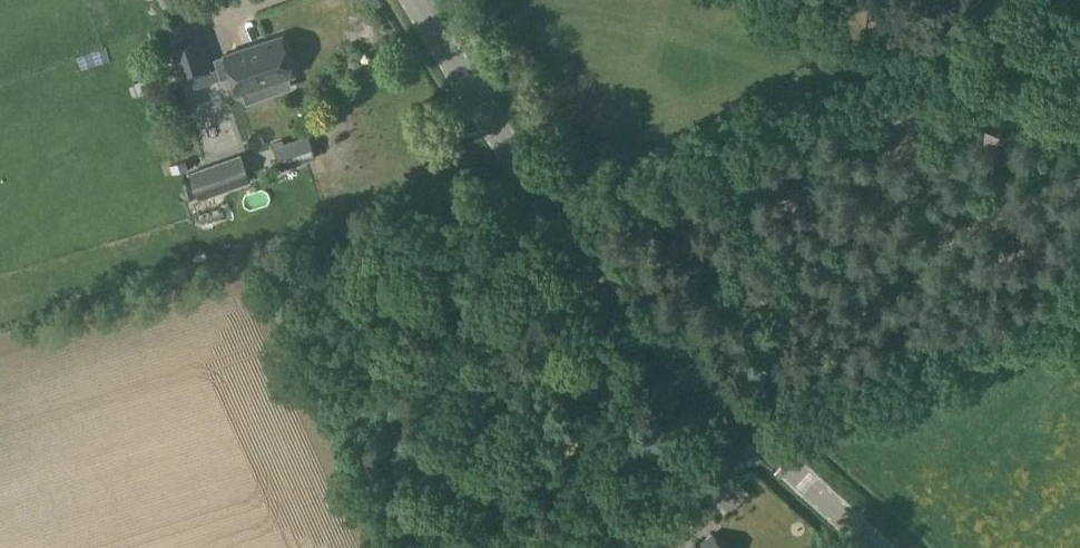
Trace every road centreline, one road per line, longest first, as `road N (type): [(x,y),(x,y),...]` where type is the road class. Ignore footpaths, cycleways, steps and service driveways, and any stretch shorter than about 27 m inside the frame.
road 1 (tertiary): [(768,444),(625,300),(545,206),(456,83),(412,0)]
road 2 (unclassified): [(768,444),(1079,292)]
road 3 (unclassified): [(541,547),(768,444)]
road 4 (tertiary): [(871,547),(768,444)]

